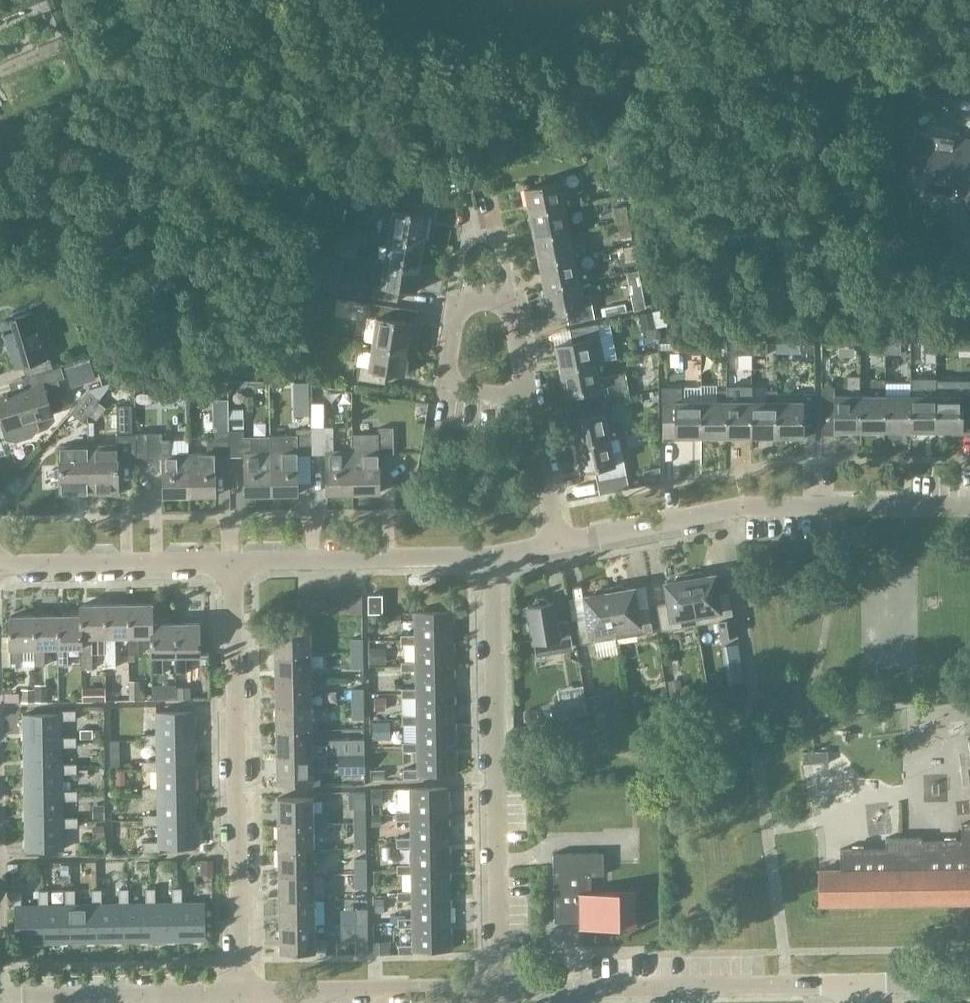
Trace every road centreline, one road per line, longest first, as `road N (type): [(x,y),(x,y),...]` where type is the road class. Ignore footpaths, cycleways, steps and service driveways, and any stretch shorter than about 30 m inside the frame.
road 1 (residential): [(497,990),(491,555)]
road 2 (residential): [(239,994),(232,560)]
road 3 (residential): [(556,543),(742,507),(969,506)]
road 4 (residential): [(527,399),(507,295),(455,305),(442,386),(498,395)]
road 5 (residential): [(561,989),(853,983)]
road 6 (residential): [(232,560),(491,555)]
road 7 (residential): [(239,994),(497,990)]
road 8 (residential): [(0,998),(239,994)]
road 9 (residential): [(0,564),(232,560)]
road 10 (residential): [(556,543),(527,399)]

